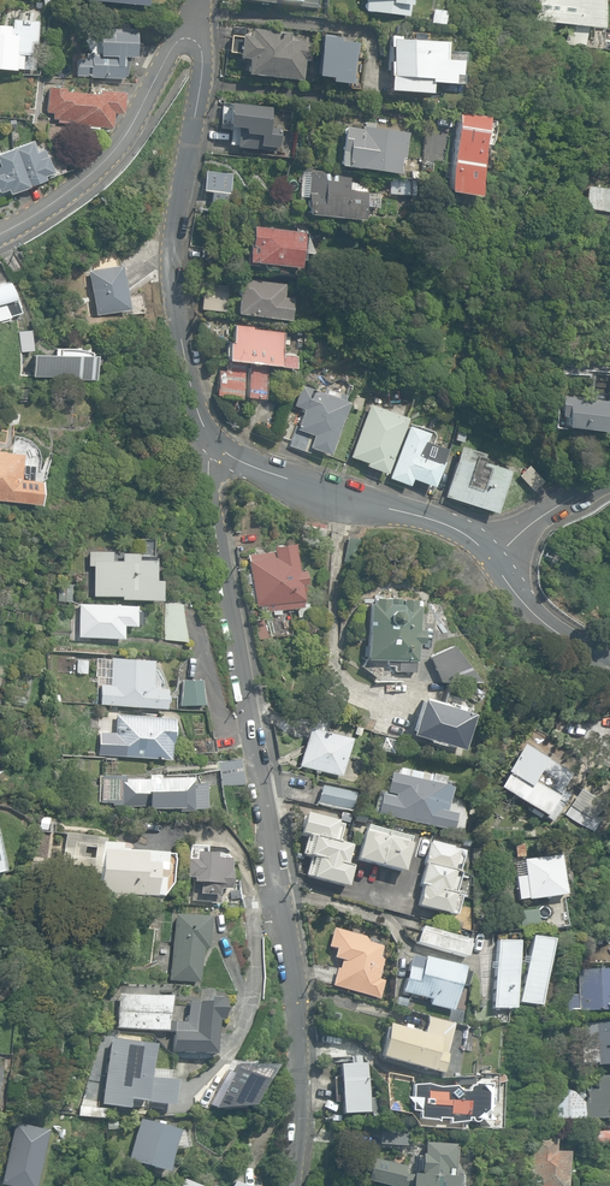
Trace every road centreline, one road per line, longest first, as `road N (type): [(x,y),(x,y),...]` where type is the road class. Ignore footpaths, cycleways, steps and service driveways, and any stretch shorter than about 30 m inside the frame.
road 1 (residential): [(218,450),(210,483),(267,793),(299,1094),(294,1185)]
road 2 (residential): [(190,37),(203,65),(177,220),(177,285),(218,450)]
road 3 (residential): [(218,450),(430,519),(493,553)]
road 4 (residential): [(0,235),(109,156),(169,49),(190,37)]
road 5 (residential): [(493,553),(534,616),(609,658)]
road 6 (residential): [(493,553),(609,477)]

